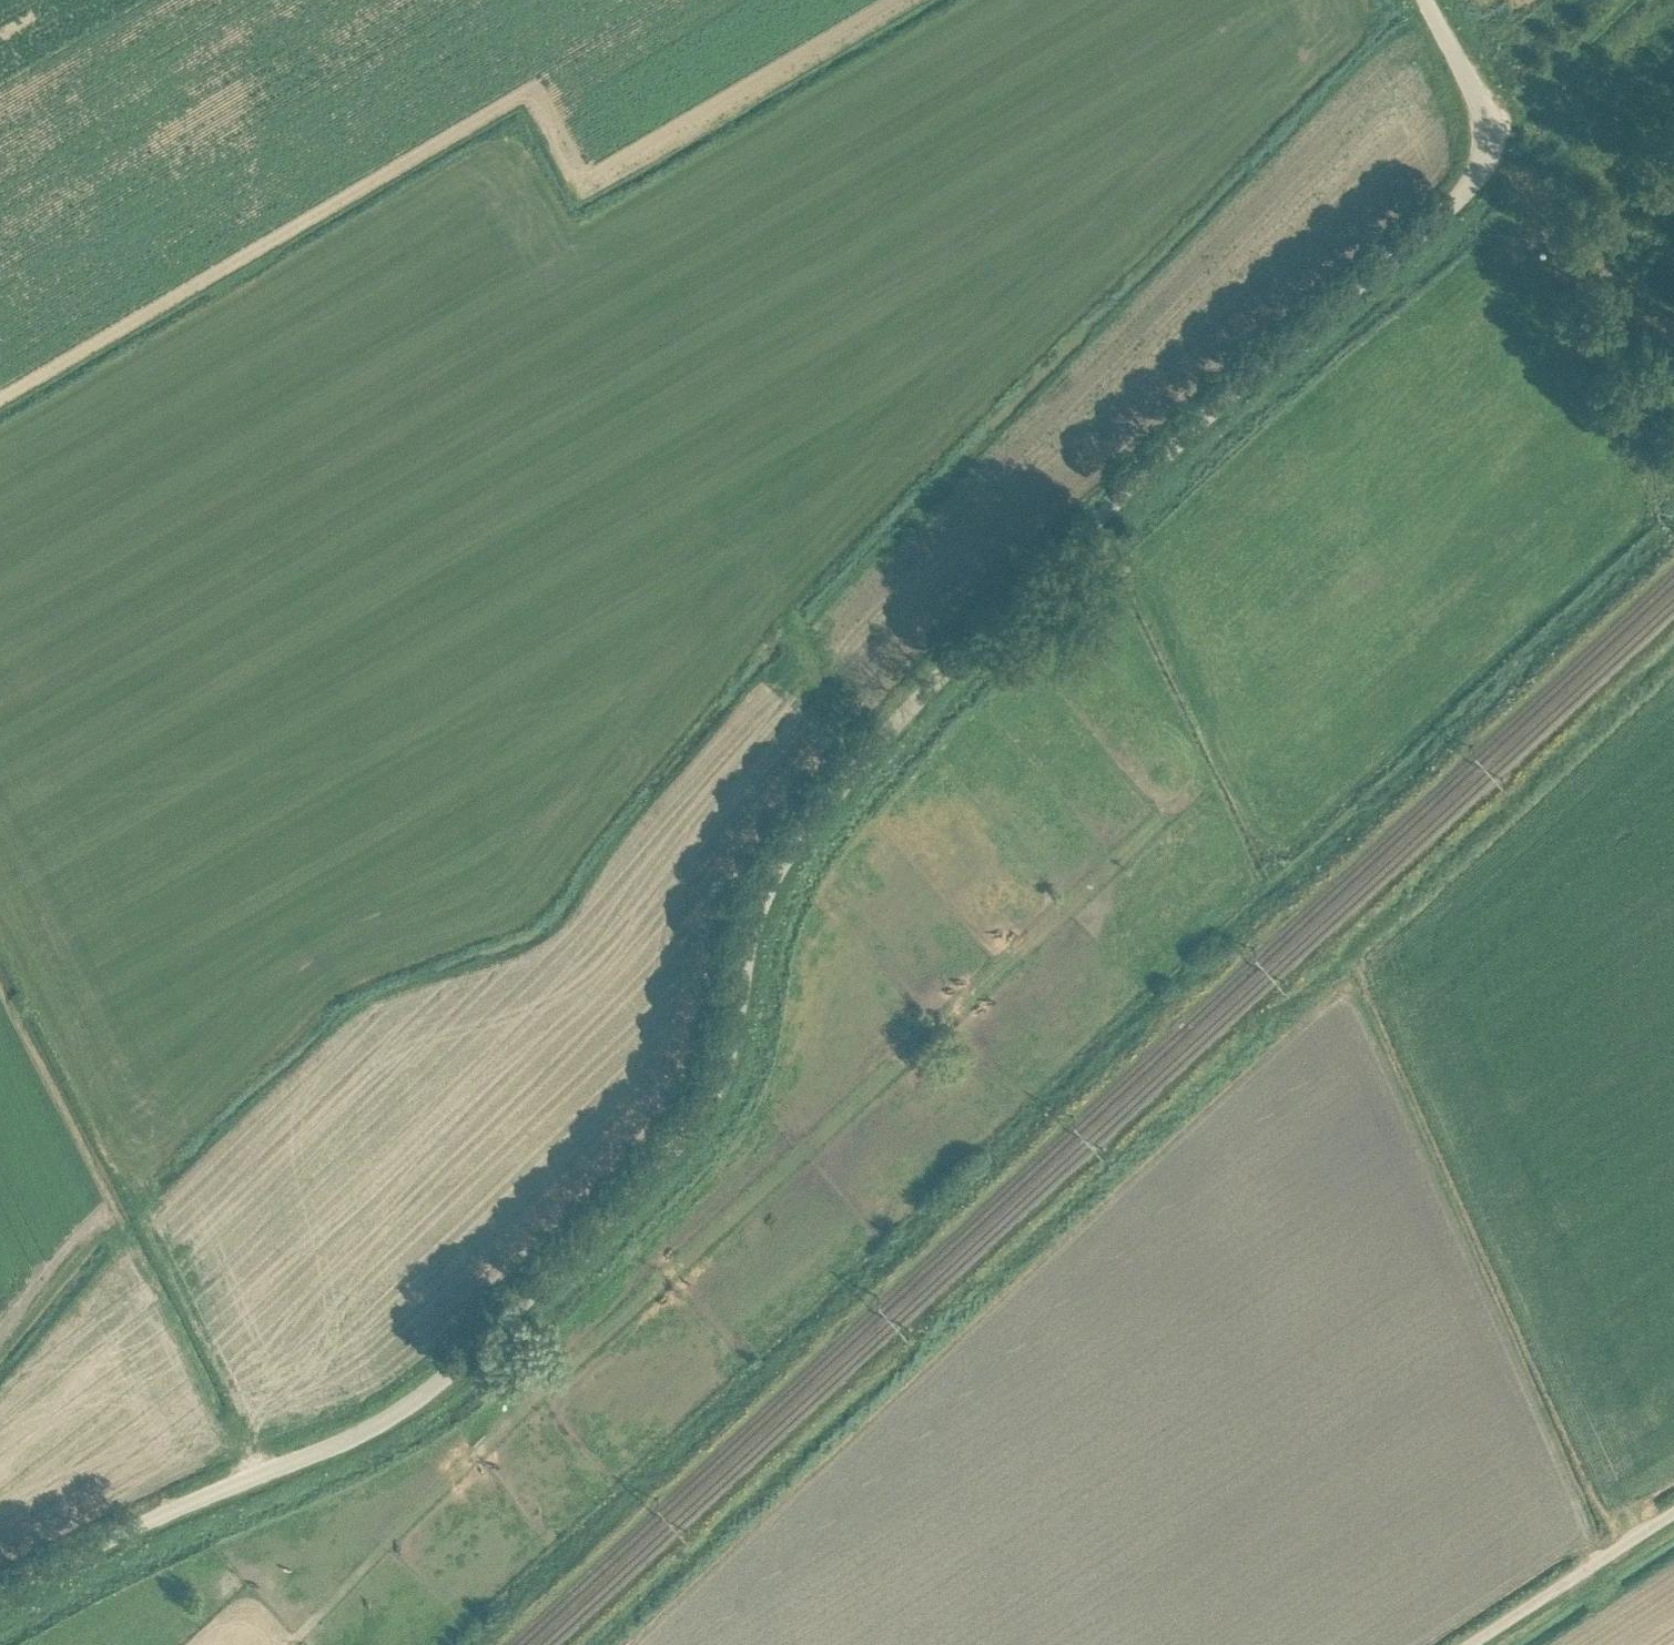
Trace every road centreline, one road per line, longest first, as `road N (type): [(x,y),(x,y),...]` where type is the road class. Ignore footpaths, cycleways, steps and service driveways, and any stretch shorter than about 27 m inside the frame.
road 1 (unclassified): [(0,1597),(154,1518),(358,1436),(408,1405),(519,1311),(670,1155),(698,1122),(735,1042),(761,901),(821,812),(1024,591),(1475,179),(1489,126),(1425,0)]
road 2 (unclassified): [(1475,1644),(1673,1514)]

